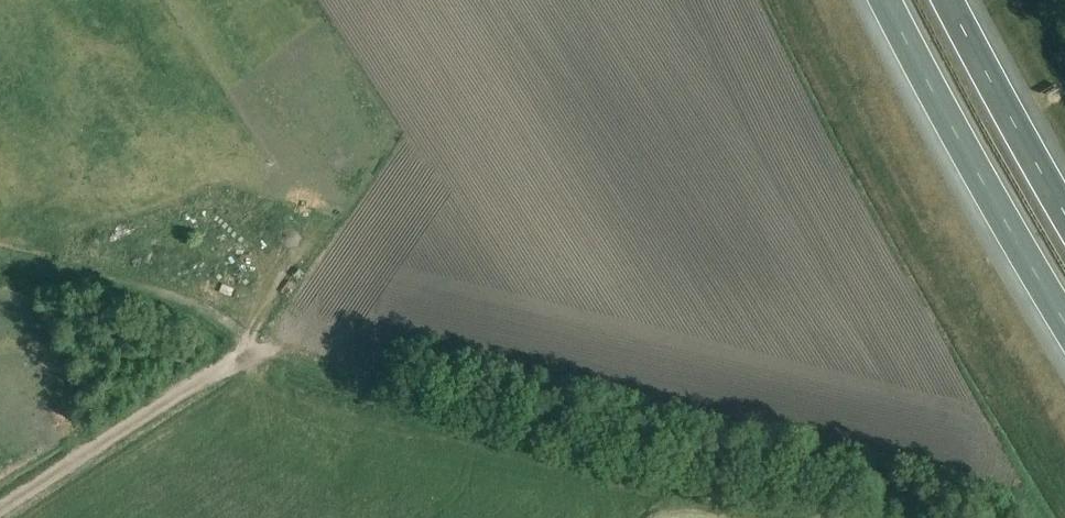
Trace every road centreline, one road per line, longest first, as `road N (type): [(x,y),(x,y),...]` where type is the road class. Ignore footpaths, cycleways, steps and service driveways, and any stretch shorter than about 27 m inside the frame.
road 1 (motorway): [(886,0),(1064,322)]
road 2 (track): [(0,514),(257,341)]
road 3 (motorway): [(1064,215),(948,0)]

